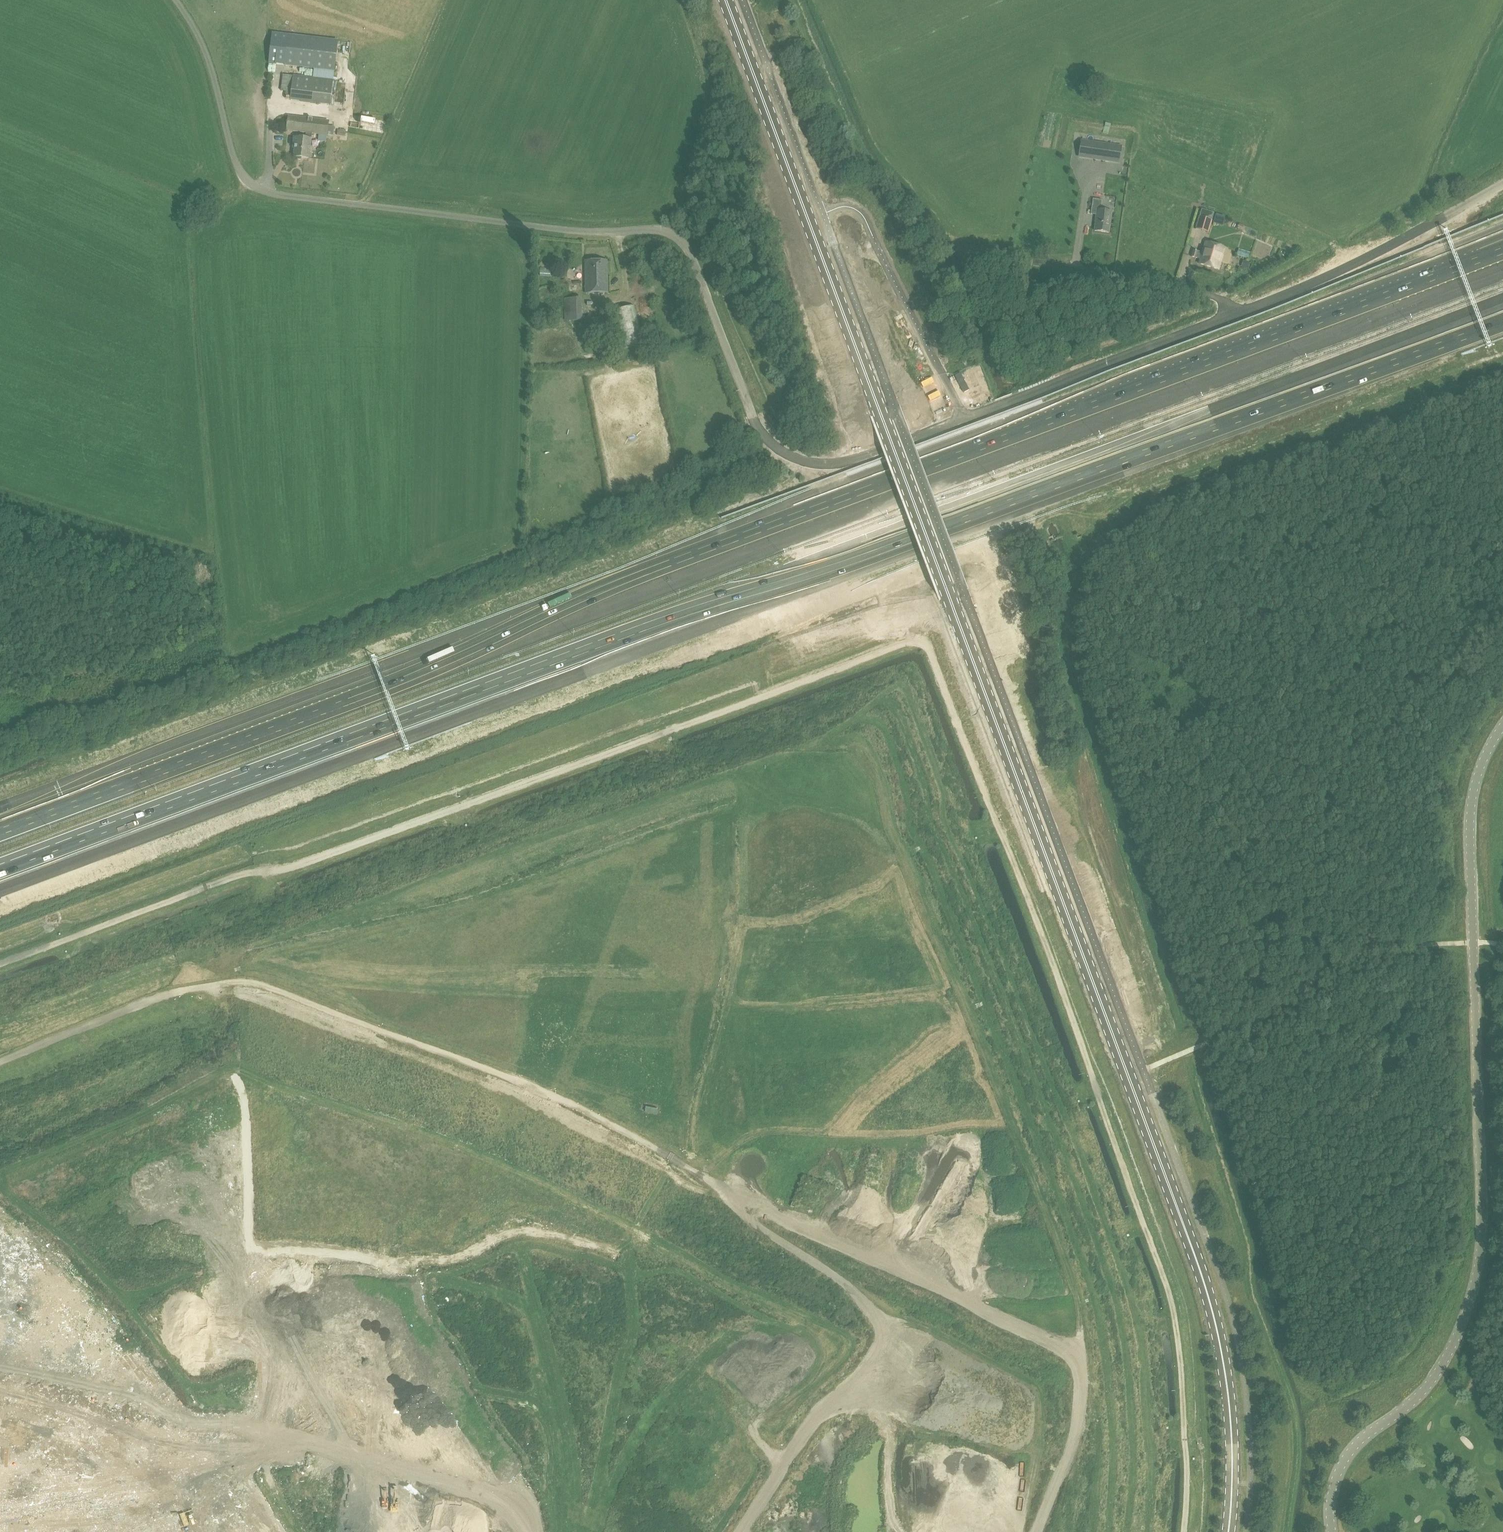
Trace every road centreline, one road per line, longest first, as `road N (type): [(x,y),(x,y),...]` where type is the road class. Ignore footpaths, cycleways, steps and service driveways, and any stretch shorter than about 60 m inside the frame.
road 1 (track): [(1184,1531),(1181,1365),(1164,1279),(1056,971),(923,644),(906,642),(297,866),(240,874),(0,965)]
road 2 (unclassified): [(175,0),(203,44),(239,169),(257,188),(676,236),(762,436),(774,453),(809,464),(849,462),(1297,290),(1502,183)]
road 3 (secondary): [(1229,1531),(1231,1416),(1207,1287),(728,0)]
road 4 (motorway): [(0,875),(1502,310)]
road 5 (motorway): [(1290,343),(0,826)]
road 6 (track): [(1037,1531),(1081,1409),(1081,1373),(1071,1355),(782,1218),(559,1100),(247,981),(173,993),(0,1062)]
road 7 (tertiary): [(1333,1531),(1332,1493),(1344,1461),(1437,1373),(1479,1269),(1471,823),(1481,769),(1502,726)]
road 8 (track): [(741,1531),(812,1422),(872,1361),(882,1335),(853,1291),(756,1225),(738,1196)]
road 9 (track): [(278,1441),(470,1486),(505,1504),(526,1531)]
road 10 (motorway): [(1502,236),(1290,343)]
road 11 (motorway): [(1502,263),(1290,343)]

